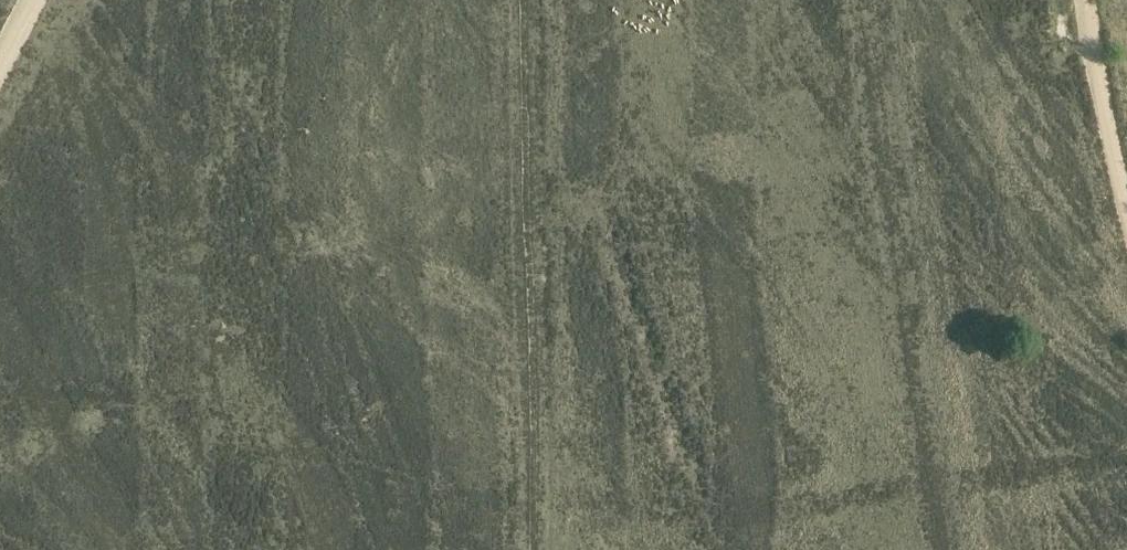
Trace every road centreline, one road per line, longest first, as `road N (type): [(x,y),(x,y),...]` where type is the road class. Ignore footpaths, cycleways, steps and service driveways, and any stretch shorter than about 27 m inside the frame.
road 1 (track): [(1126,211),(1086,0)]

